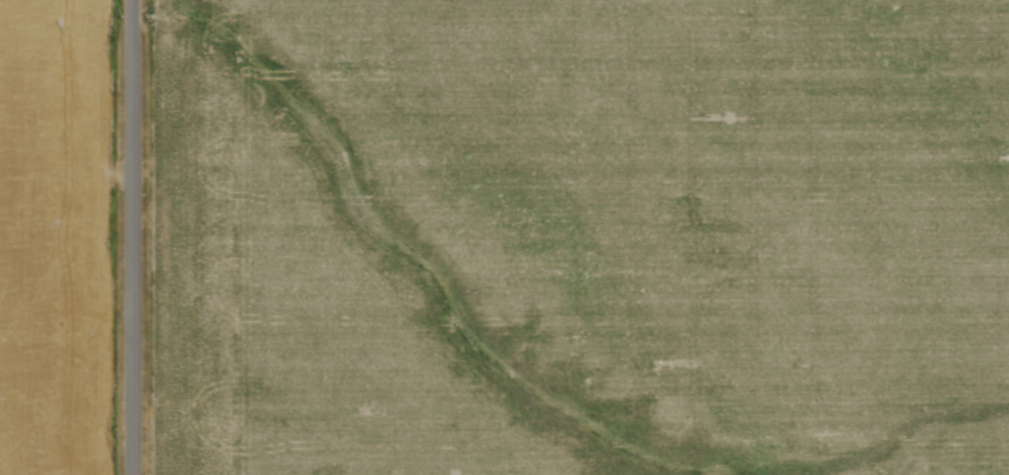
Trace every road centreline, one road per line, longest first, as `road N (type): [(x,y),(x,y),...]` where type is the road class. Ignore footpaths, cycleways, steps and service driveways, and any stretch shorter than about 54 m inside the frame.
road 1 (residential): [(132,474),(133,0)]

